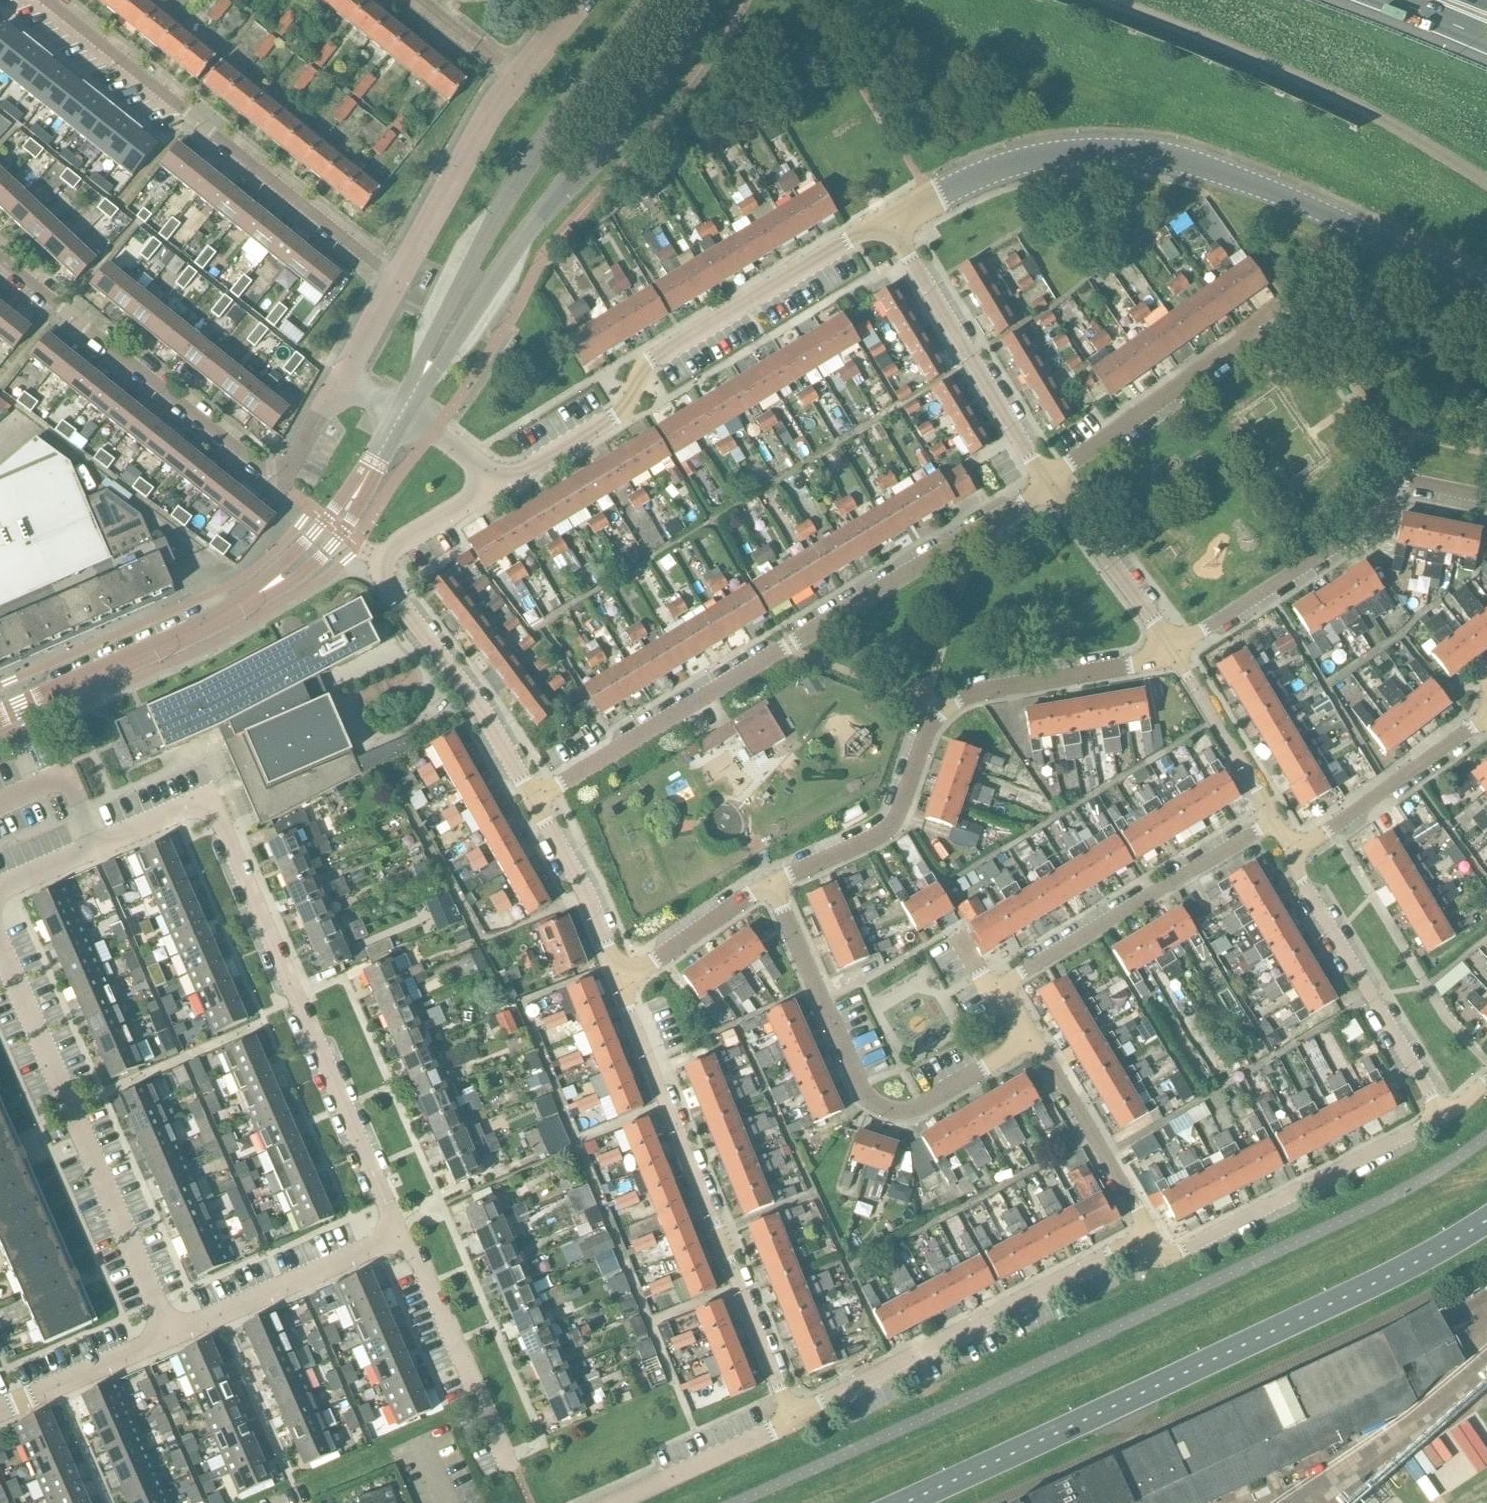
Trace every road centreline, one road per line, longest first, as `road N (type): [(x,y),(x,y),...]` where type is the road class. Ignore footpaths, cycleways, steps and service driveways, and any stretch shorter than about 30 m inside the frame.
road 1 (residential): [(400,1235),(210,804),(0,887)]
road 2 (secondary): [(904,1502),(1406,1268),(1486,1220)]
road 3 (unclassified): [(1486,286),(1328,213),(1140,158),(1095,154),(1015,165),(887,218)]
road 4 (residential): [(541,797),(1051,488)]
road 5 (residential): [(341,382),(394,281),(43,0)]
road 6 (tertiary): [(0,716),(214,625),(285,580),(333,528),(401,413)]
road 7 (residential): [(770,882),(890,829),(939,715),(953,702),(1126,667),(1170,648)]
road 8 (residential): [(0,261),(279,486),(341,382)]
road 9 (residential): [(502,483),(622,408),(654,358),(887,218)]
road 10 (residential): [(620,984),(796,1415)]
road 11 (residential): [(541,797),(381,563),(391,549),(502,483)]
road 12 (residential): [(1035,1036),(922,1105),(899,1111),(877,1104),(861,1086),(770,882)]
road 13 (residential): [(169,1334),(0,948)]
road 14 (residential): [(796,1415),(1106,1256),(1161,1252)]
road 15 (residential): [(1170,648),(1370,523),(1383,485),(1396,480),(1486,496)]
road 16 (residential): [(1035,1036),(1004,983),(1274,819)]
road 17 (residential): [(1051,488),(887,218)]
road 18 (residential): [(1161,1252),(1187,1247),(1443,1116)]
road 19 (residential): [(1443,1116),(1293,855)]
road 20 (residential): [(1051,488),(1074,459),(1285,310)]
road 21 (residential): [(511,1464),(420,1263),(400,1235)]
road 22 (residential): [(169,1334),(400,1235)]
road 23 (residential): [(1161,1252),(1035,1036)]
road 24 (residential): [(1293,855),(1486,716)]
road 25 (residential): [(620,984),(541,797)]
road 26 (residential): [(1274,819),(1170,648)]
road 27 (residential): [(1170,648),(1051,488)]
road 28 (residential): [(617,1502),(796,1415)]
road 29 (residential): [(0,1409),(169,1334)]
road 30 (residential): [(620,984),(770,882)]
road 31 (residential): [(502,483),(401,413)]

